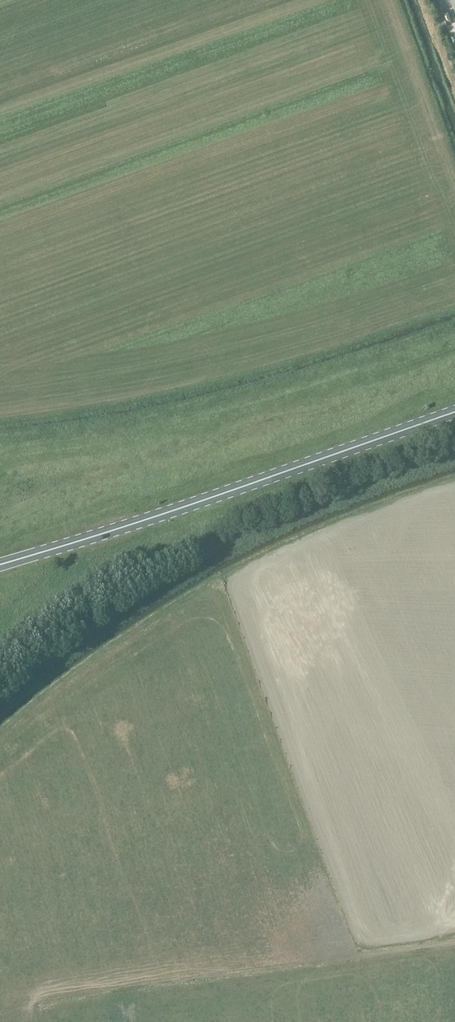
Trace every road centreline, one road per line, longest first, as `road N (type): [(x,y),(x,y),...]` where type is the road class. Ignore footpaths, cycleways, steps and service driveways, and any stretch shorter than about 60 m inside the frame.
road 1 (primary): [(0,565),(454,412)]

